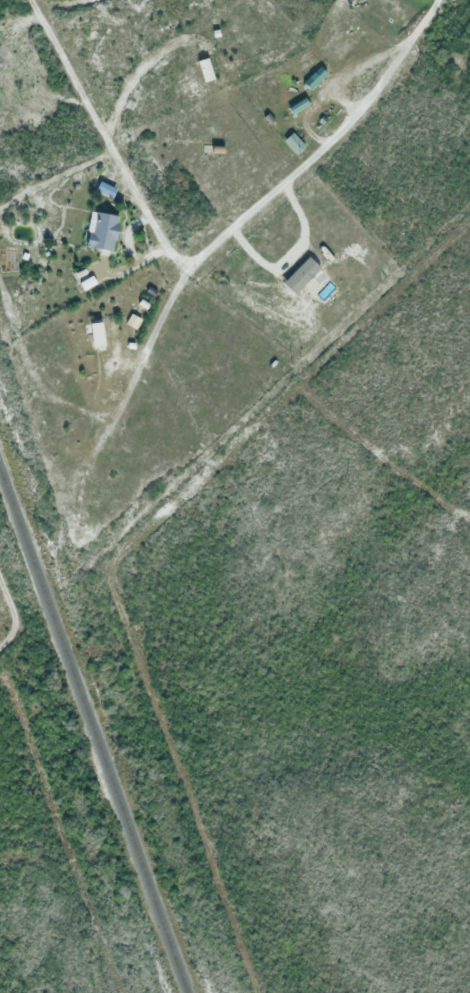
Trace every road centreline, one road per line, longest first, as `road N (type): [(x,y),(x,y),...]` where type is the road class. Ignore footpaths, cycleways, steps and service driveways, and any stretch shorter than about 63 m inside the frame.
road 1 (residential): [(436,0),(340,133),(199,258),(184,262),(167,251),(31,0)]

